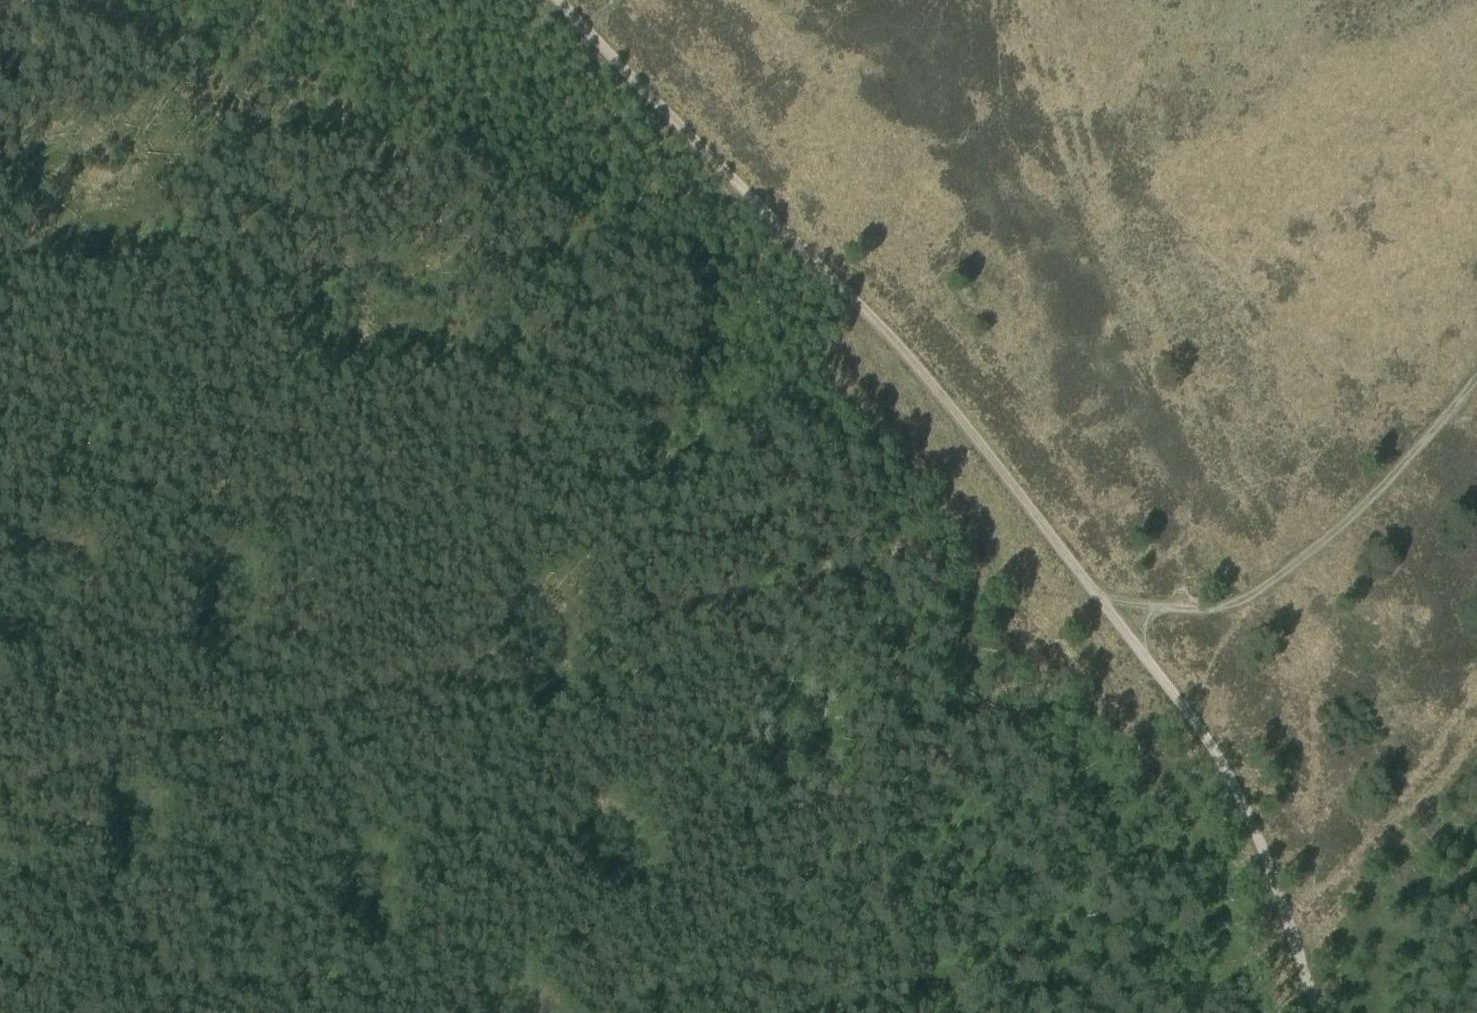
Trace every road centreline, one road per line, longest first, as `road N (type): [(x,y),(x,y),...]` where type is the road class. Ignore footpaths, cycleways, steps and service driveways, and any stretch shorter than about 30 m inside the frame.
road 1 (track): [(555,0),(905,351),(1097,598)]
road 2 (track): [(1308,979),(1220,758),(1097,598)]

